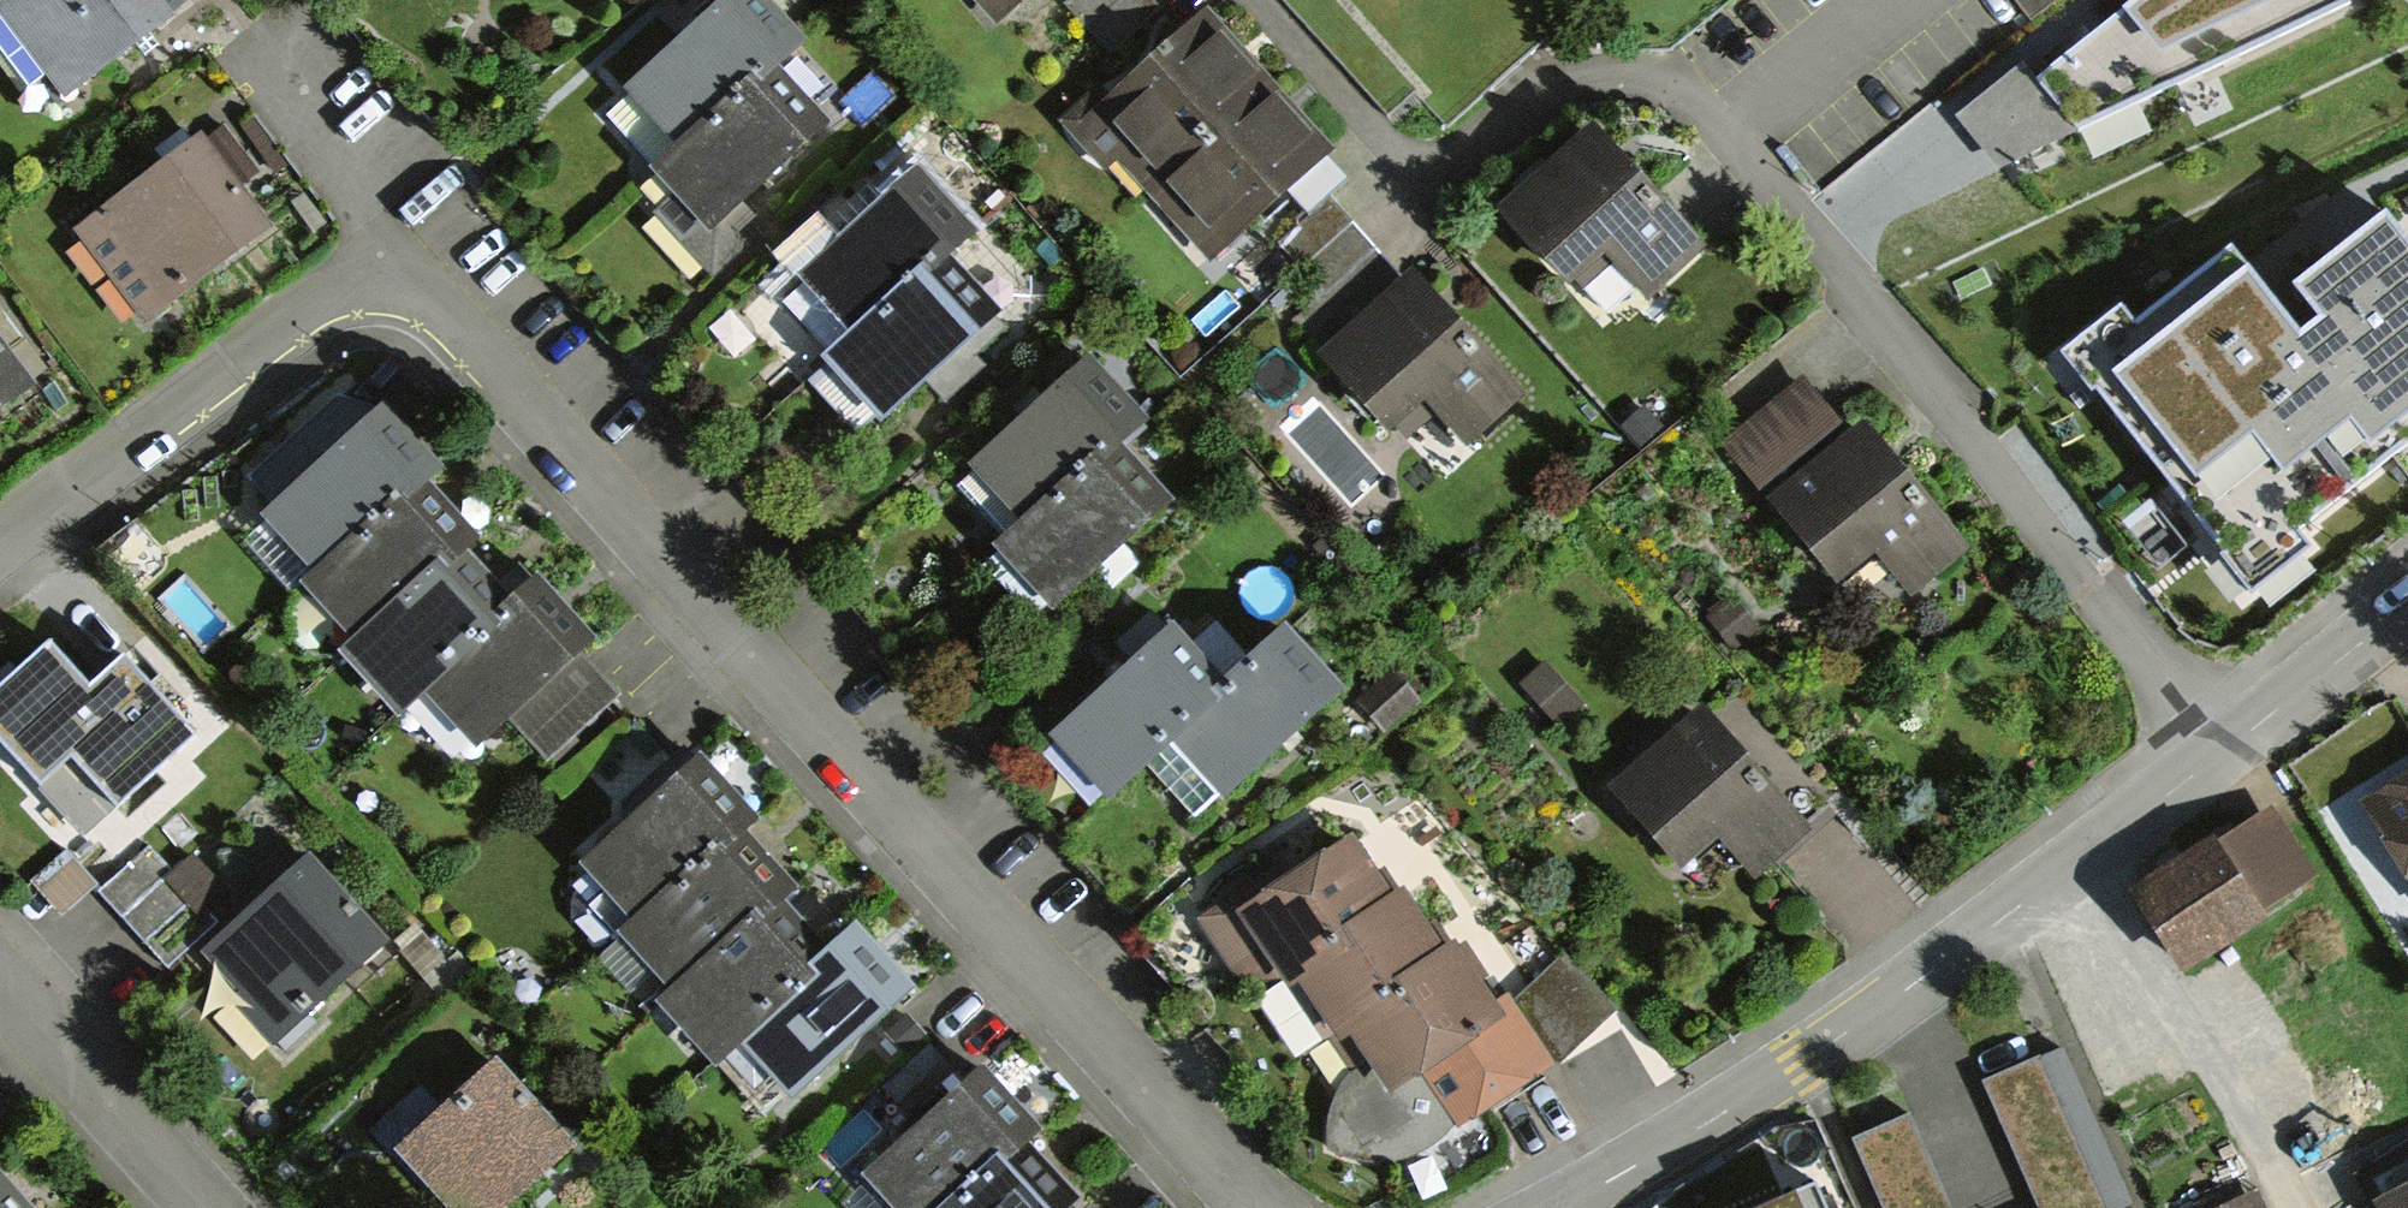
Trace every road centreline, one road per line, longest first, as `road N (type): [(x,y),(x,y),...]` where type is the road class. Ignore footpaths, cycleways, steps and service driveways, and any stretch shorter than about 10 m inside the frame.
road 1 (residential): [(1255,0),(1377,133),(1402,147),(1482,128),(1598,63),(1647,65),(2213,750)]
road 2 (residential): [(1234,1207),(858,788),(404,235)]
road 3 (residential): [(2213,750),(1786,1067),(1555,1207)]
road 4 (residential): [(404,235),(0,532)]
road 5 (residential): [(198,1207),(0,987)]
road 6 (residential): [(2407,596),(2213,750)]
road 7 (residential): [(404,235),(280,47)]

